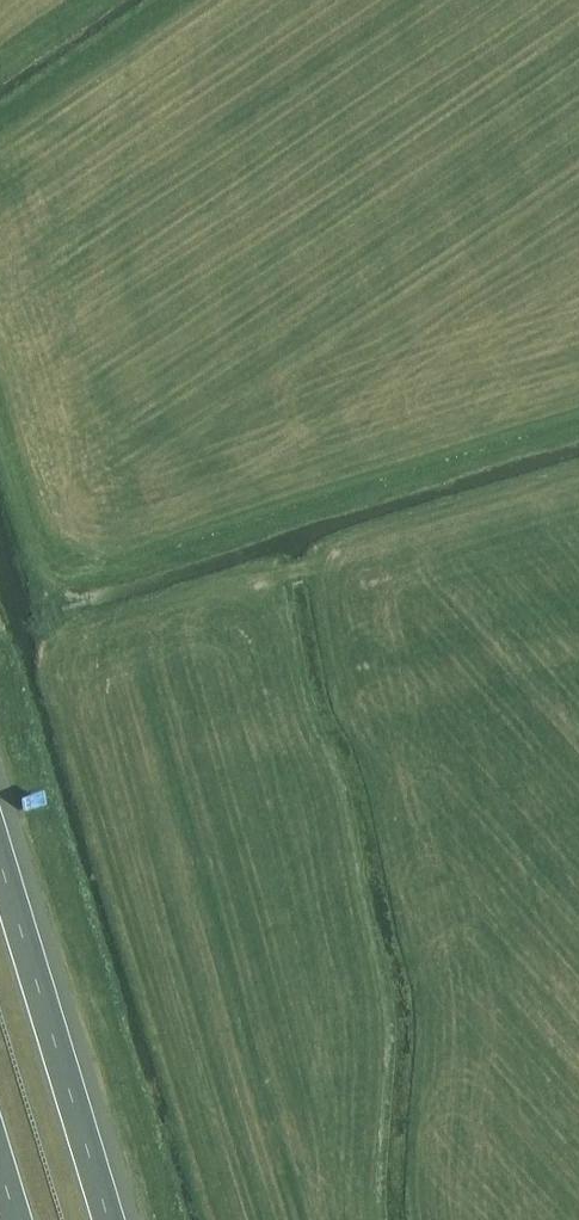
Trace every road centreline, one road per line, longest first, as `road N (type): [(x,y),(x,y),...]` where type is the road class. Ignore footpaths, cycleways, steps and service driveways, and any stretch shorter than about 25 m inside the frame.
road 1 (motorway): [(108,1219),(0,864)]

